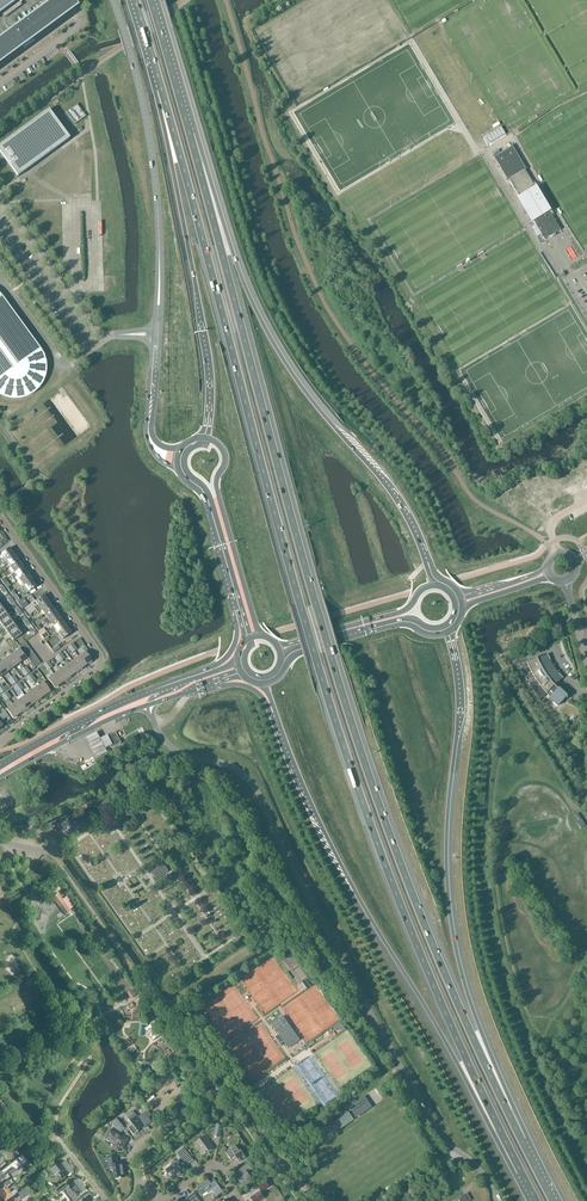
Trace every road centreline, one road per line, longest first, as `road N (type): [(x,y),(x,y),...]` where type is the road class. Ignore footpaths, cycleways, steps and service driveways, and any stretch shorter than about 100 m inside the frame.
road 1 (motorway): [(161,90),(301,608),(361,797),(445,1012),(521,1173)]
road 2 (motorway): [(522,1139),(373,791),(190,134)]
road 3 (unclassified): [(149,705),(171,747),(228,765),(255,787),(303,888),(455,1153)]
road 4 (motorway): [(277,716),(348,879),(521,1173)]
road 5 (motorway): [(424,559),(388,489),(275,345),(190,134)]
road 6 (motorway): [(522,1139),(471,1005),(451,921),(454,666)]
road 7 (motorway): [(161,90),(212,407)]
road 8 (unclassified): [(0,742),(101,661),(0,520)]
road 9 (secondary): [(159,288),(150,141),(113,0)]
road 10 (secondary): [(208,439),(188,451),(185,470),(208,495),(251,639)]
road 11 (secondary): [(262,638),(217,490),(223,453),(208,439)]
road 12 (unclassified): [(0,199),(96,331),(124,335)]
road 13 (secondary): [(438,588),(421,591),(401,613),(277,647)]
road 14 (secondary): [(0,777),(149,705)]
road 15 (secondary): [(148,694),(0,766)]
road 16 (secondary): [(178,469),(204,499),(235,610)]
road 17 (unclassified): [(136,1182),(133,1150),(217,1088),(230,1089)]
road 18 (motorway): [(190,134),(152,0)]
road 19 (secondary): [(235,610),(237,636),(227,658),(148,694)]
road 20 (residential): [(309,1200),(230,1089)]
road 21 (unclassified): [(0,83),(79,24),(76,0)]

